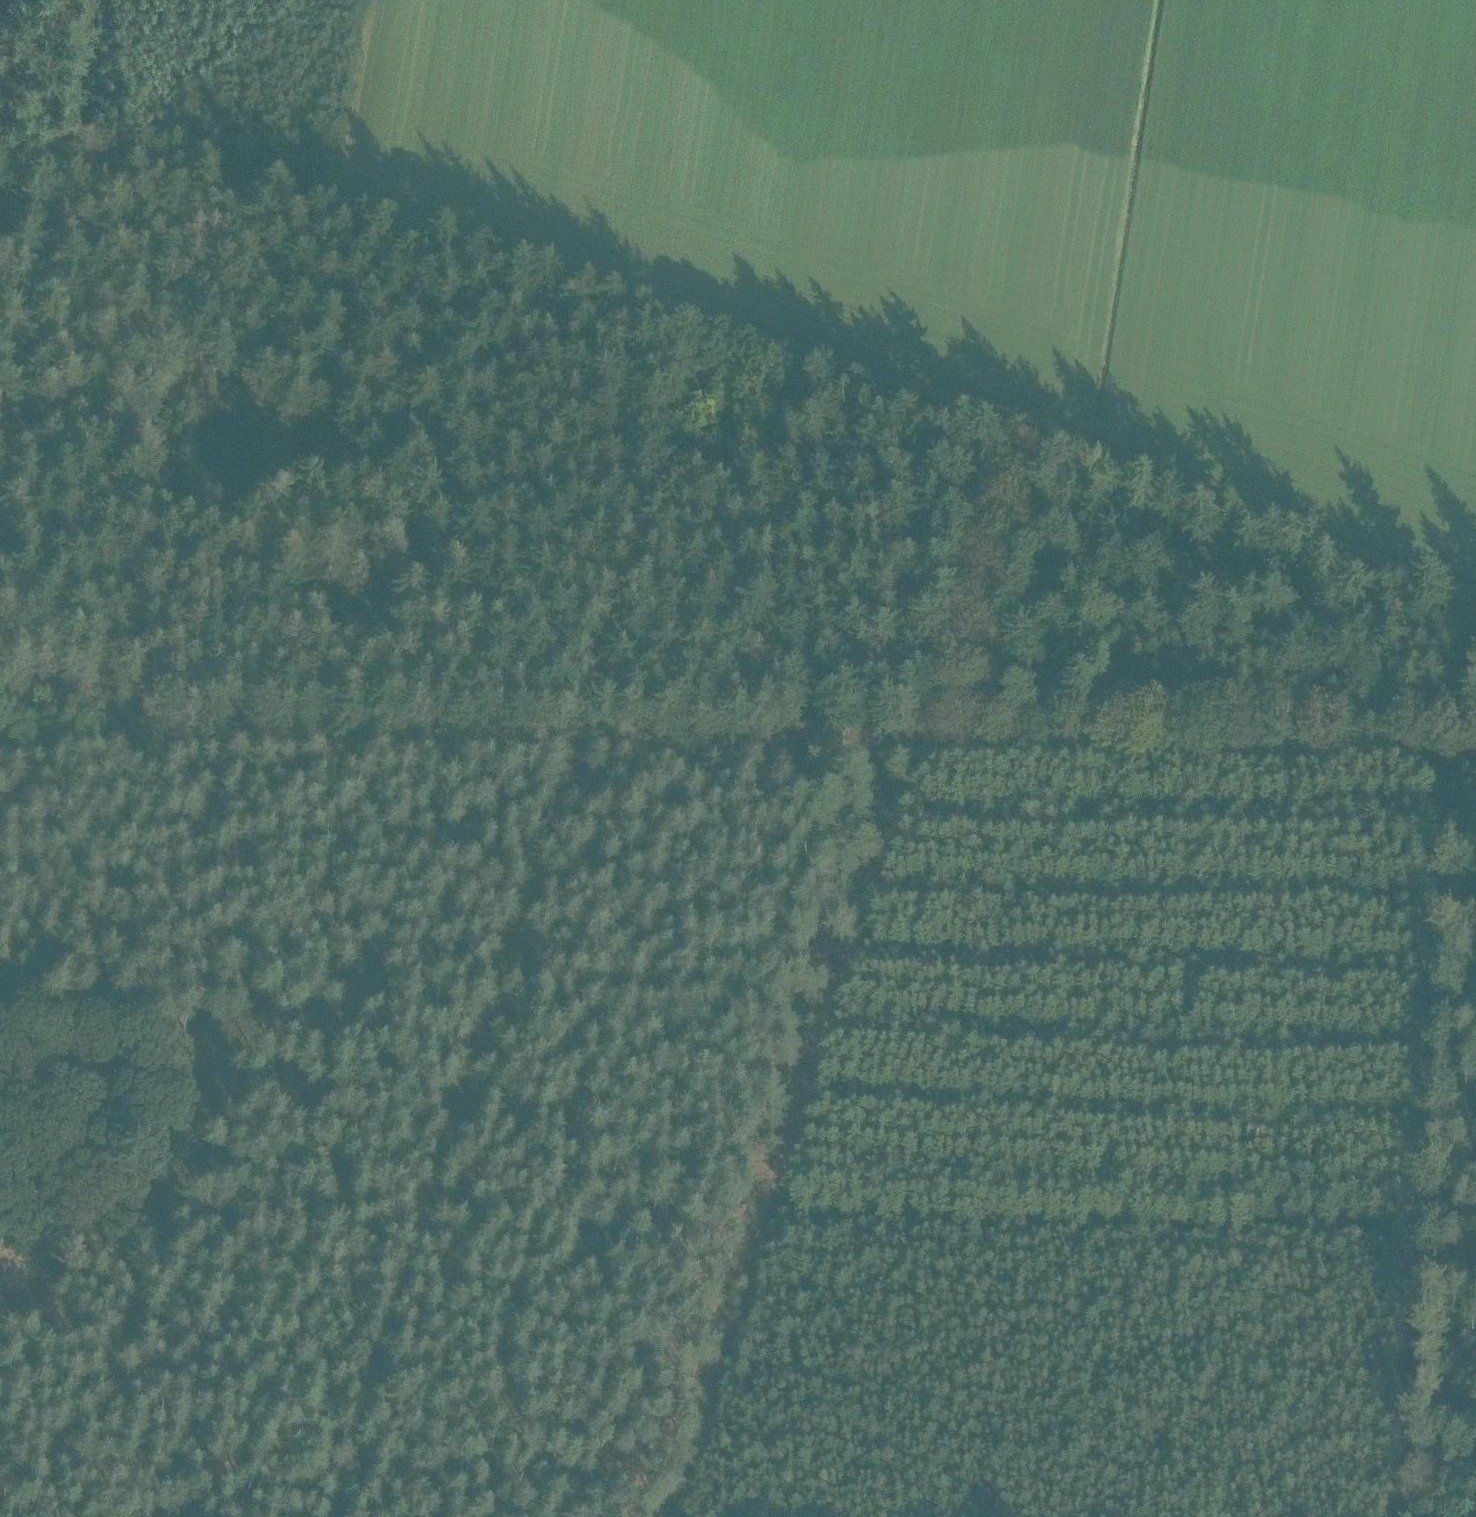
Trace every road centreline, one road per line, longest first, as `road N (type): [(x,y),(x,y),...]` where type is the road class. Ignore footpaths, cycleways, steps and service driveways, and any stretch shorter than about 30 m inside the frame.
road 1 (track): [(0,115),(379,226),(1475,597)]
road 2 (track): [(0,748),(1475,768)]
road 3 (track): [(691,329),(304,1516)]
road 4 (track): [(923,762),(677,1516)]
road 5 (track): [(1390,1516),(1421,769)]
road 6 (track): [(64,0),(0,404)]

